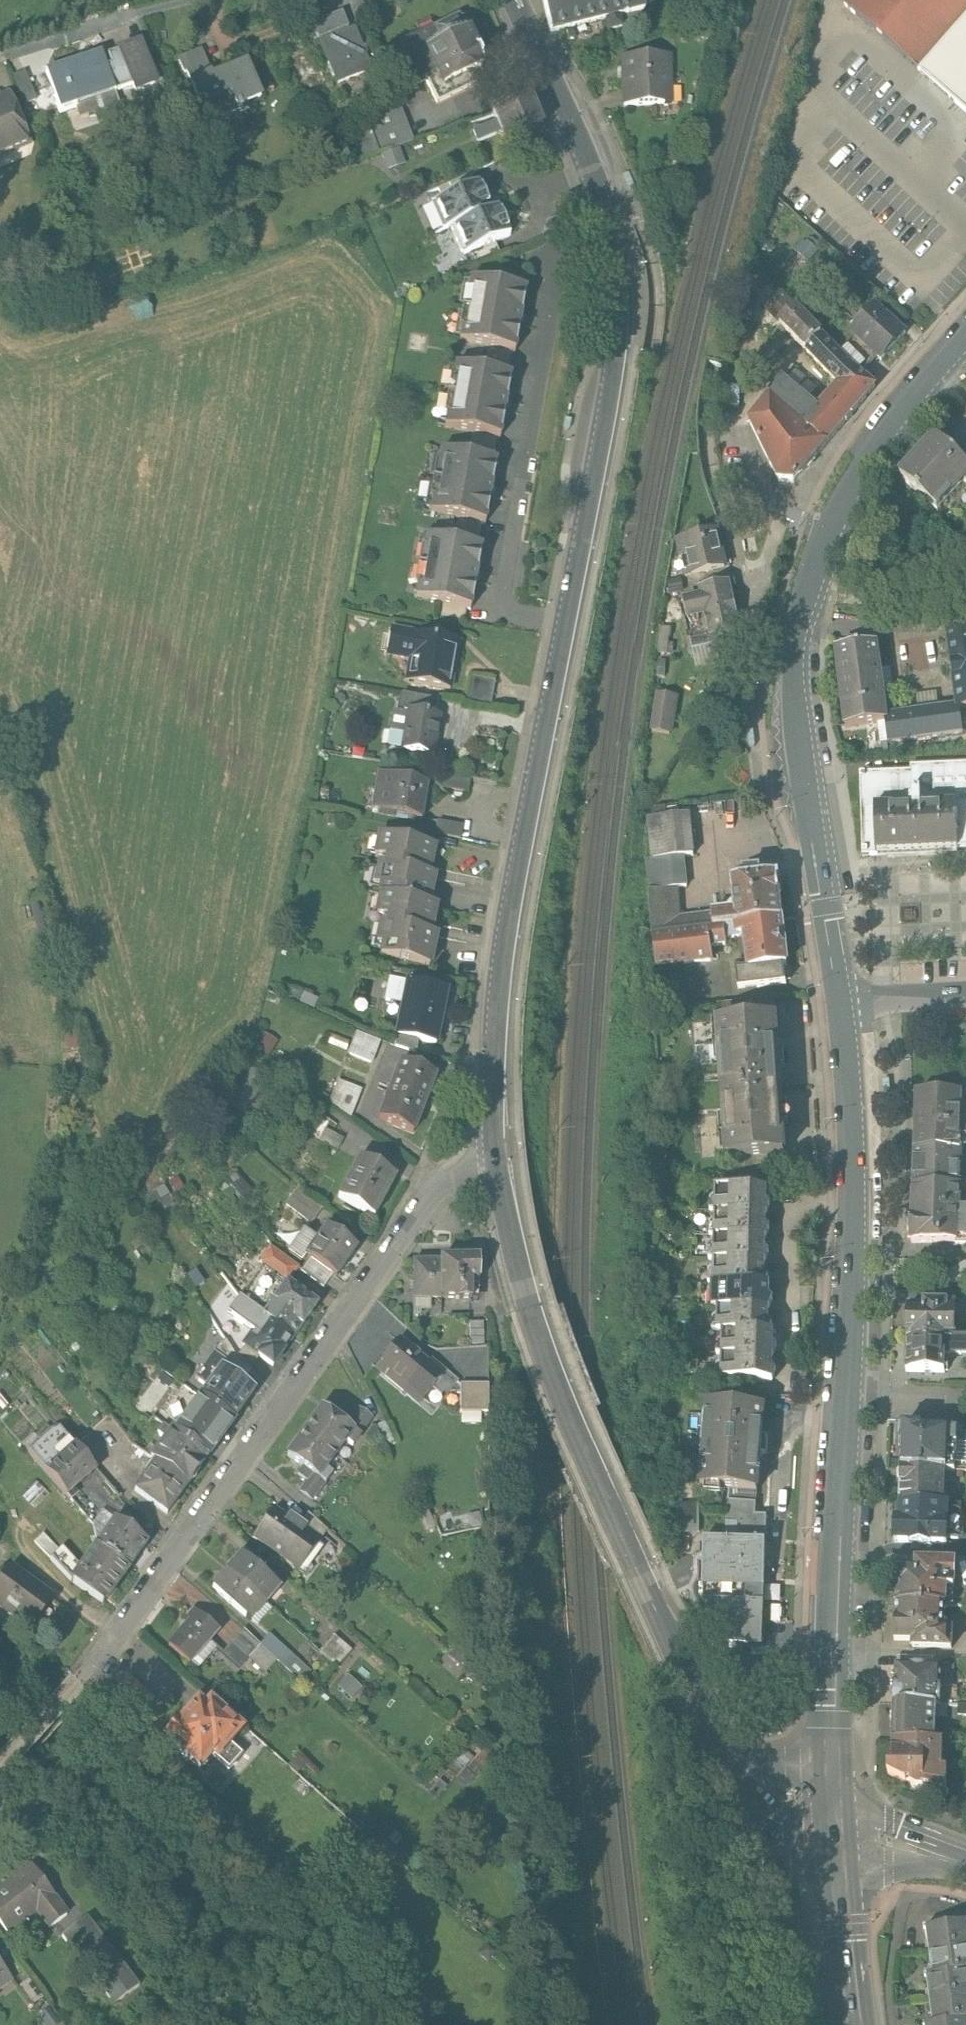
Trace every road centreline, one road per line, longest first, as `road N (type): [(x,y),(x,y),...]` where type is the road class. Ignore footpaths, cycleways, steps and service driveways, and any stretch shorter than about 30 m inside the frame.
road 1 (secondary): [(516,0),(590,169),(611,256),(617,326),(595,479),(504,943),(497,1167)]
road 2 (secondary): [(834,1816),(852,1167),(840,1001)]
road 3 (secondary): [(840,1001),(804,786),(795,645),(807,588),(855,480),(888,426),(965,338)]
road 4 (residential): [(497,1167),(449,1181),(426,1202),(78,1679)]
road 5 (secondary): [(636,1566),(716,1735),(750,1776),(834,1816)]
road 6 (secondary): [(834,1816),(858,2024)]
road 7 (secondary): [(497,1167),(532,1308)]
road 8 (tertiary): [(965,1862),(834,1816)]
road 9 (residential): [(840,1001),(965,995)]

